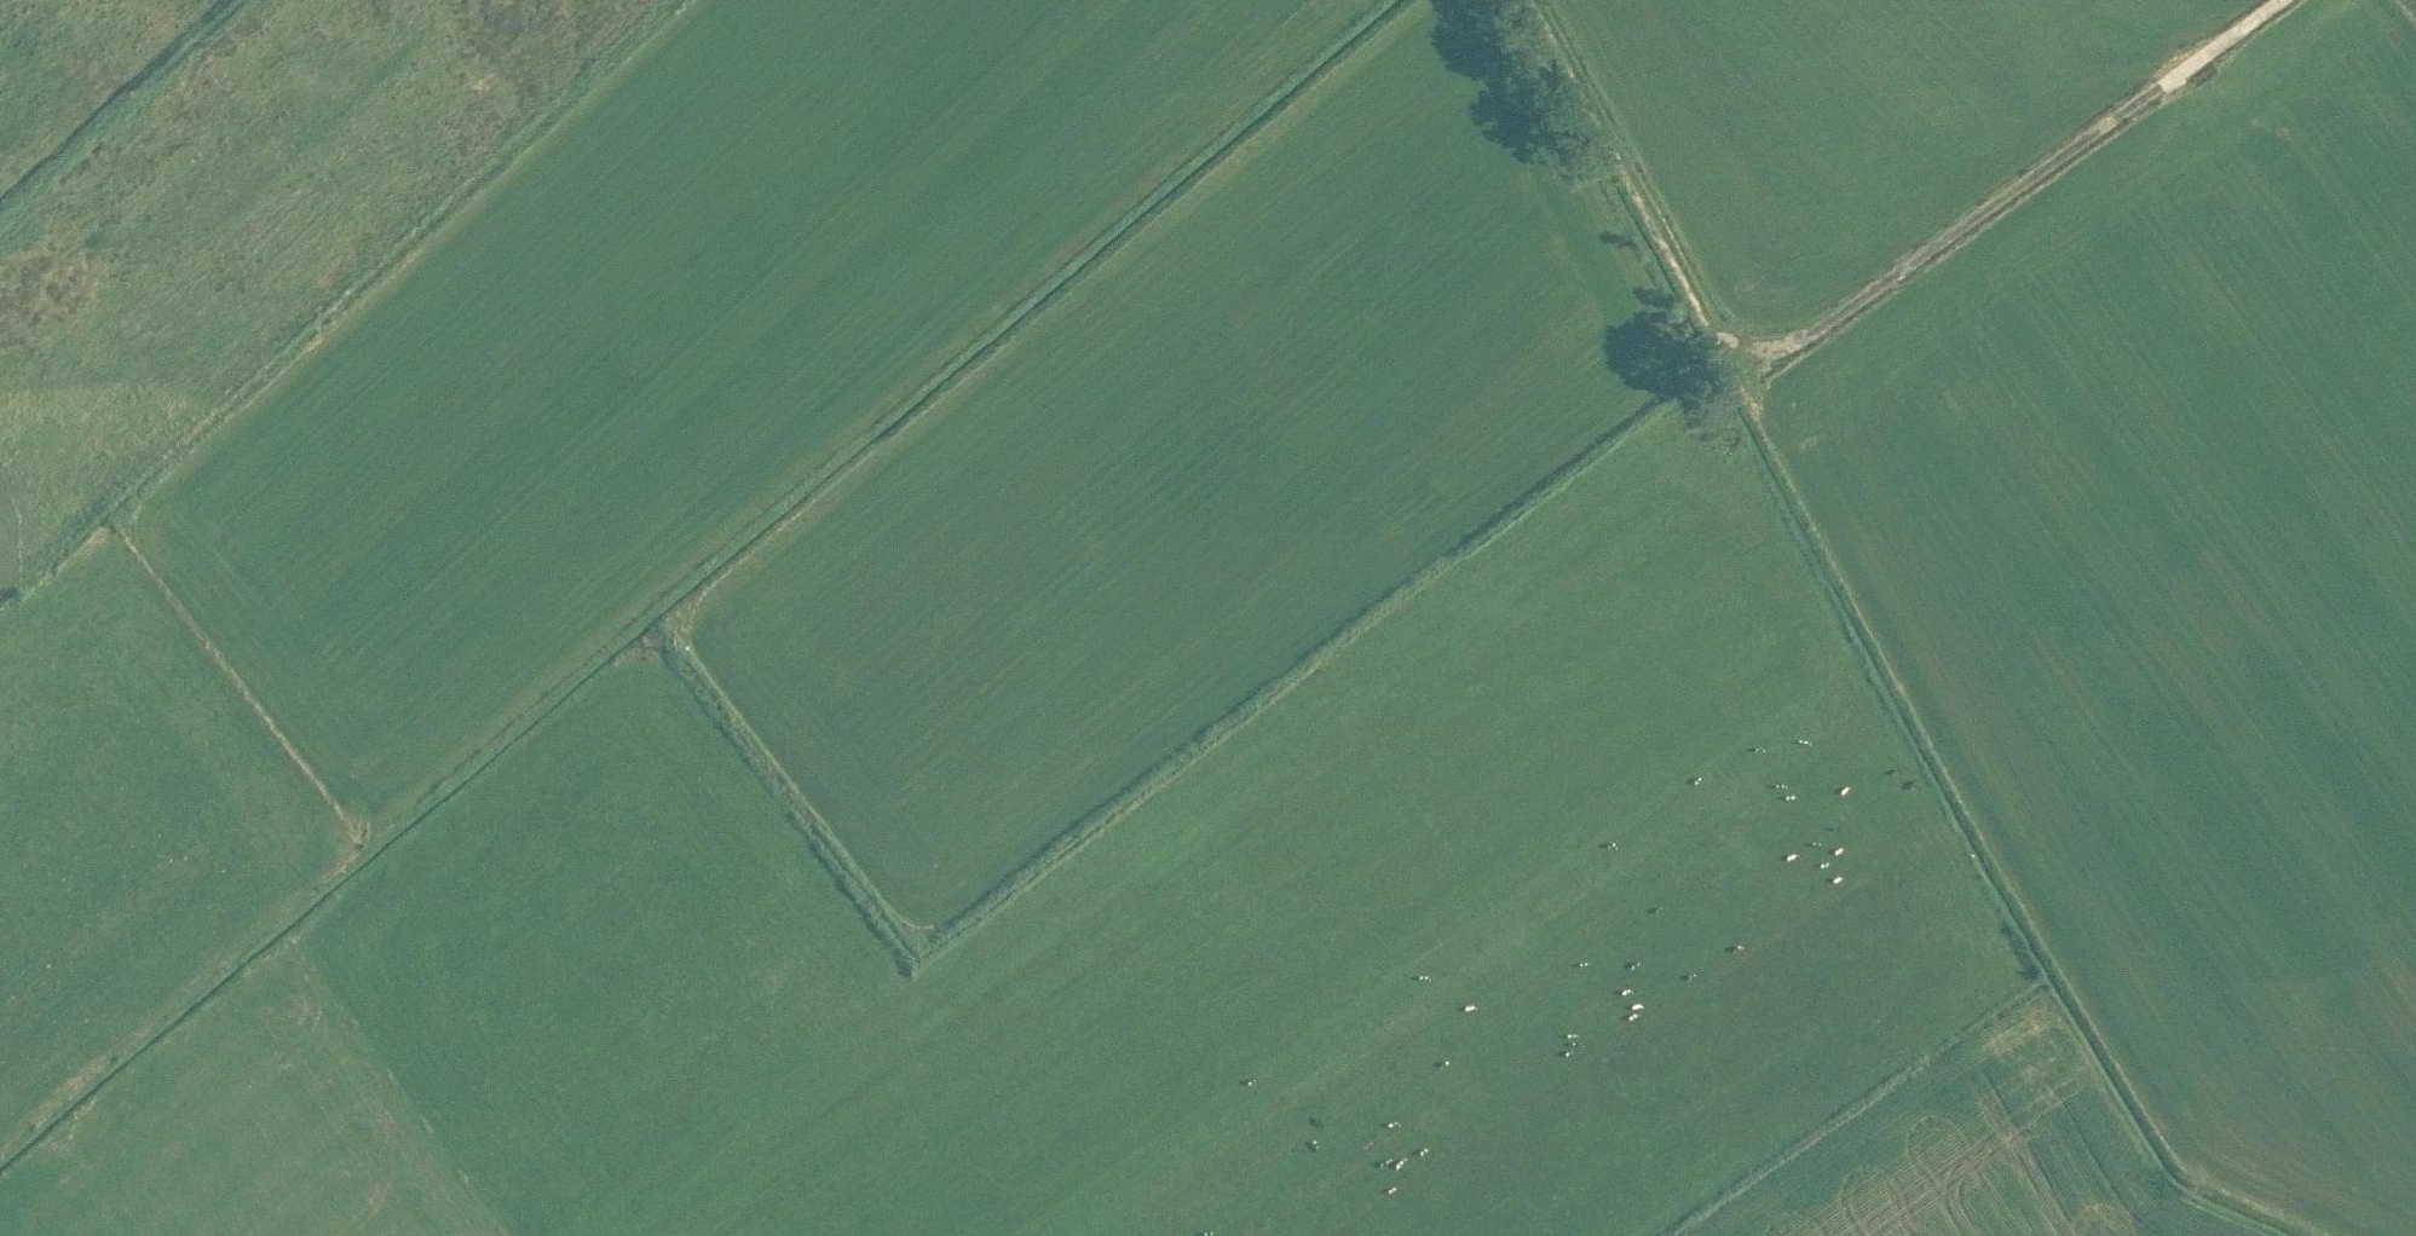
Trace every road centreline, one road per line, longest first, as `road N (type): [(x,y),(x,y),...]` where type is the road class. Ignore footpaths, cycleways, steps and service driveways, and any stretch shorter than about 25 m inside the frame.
road 1 (track): [(1696,1235),(1921,1082)]

